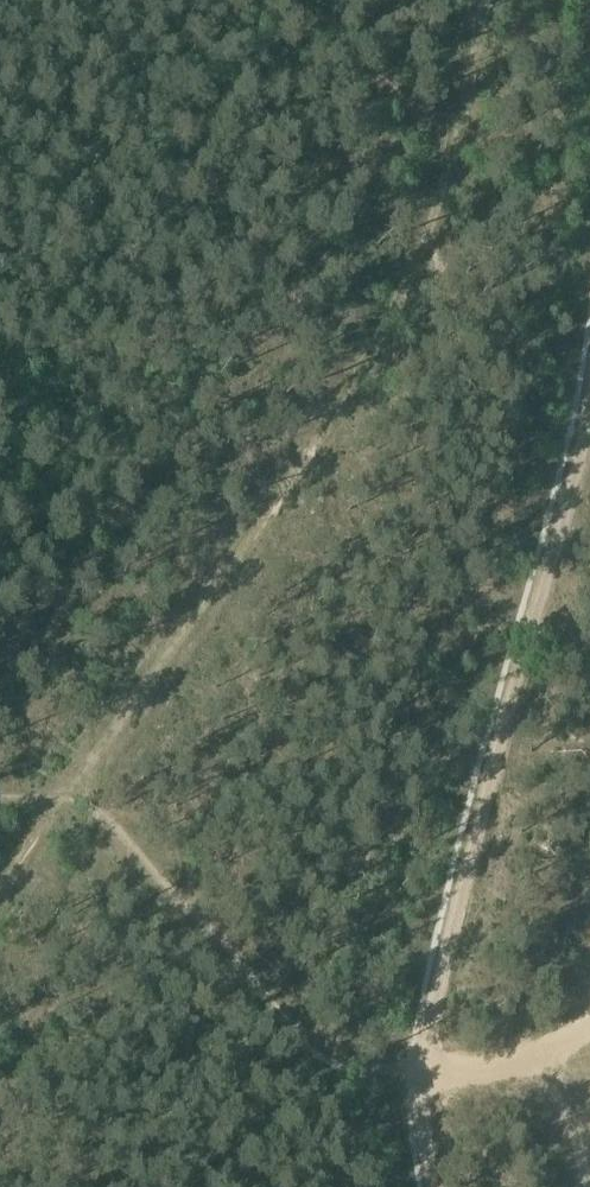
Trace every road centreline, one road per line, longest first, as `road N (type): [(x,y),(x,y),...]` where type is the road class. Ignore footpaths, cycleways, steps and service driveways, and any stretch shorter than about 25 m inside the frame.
road 1 (track): [(402,1080),(338,1064),(259,1004),(100,818),(91,793),(230,554),(379,341),(449,160),(484,0)]
road 2 (track): [(449,160),(211,0)]
road 3 (track): [(0,908),(91,793)]

